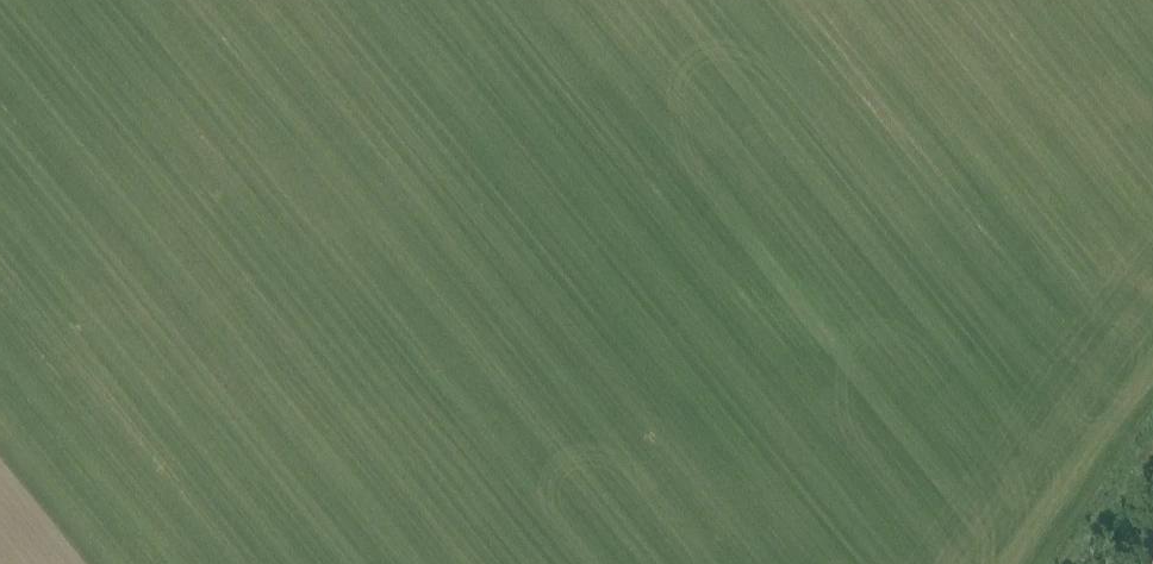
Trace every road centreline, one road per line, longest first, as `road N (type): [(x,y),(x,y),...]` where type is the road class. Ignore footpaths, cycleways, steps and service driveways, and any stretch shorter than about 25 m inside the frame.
road 1 (track): [(1152,453),(1069,563)]

